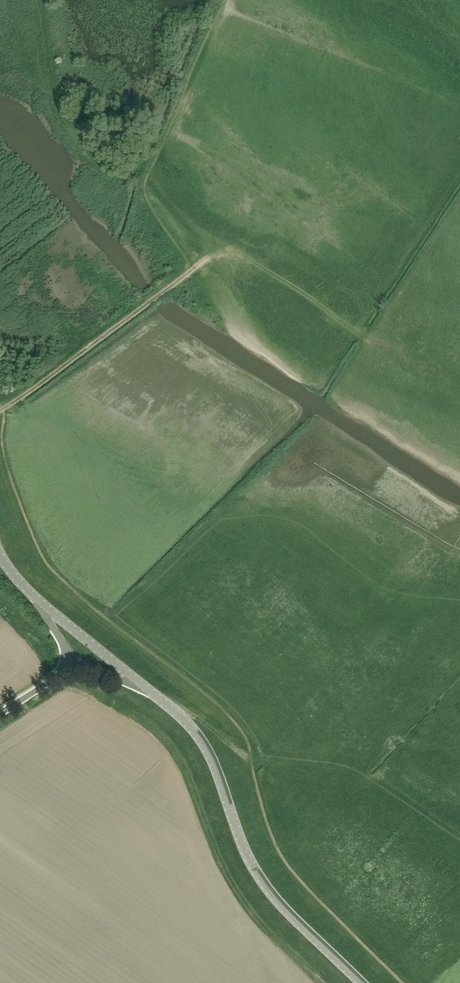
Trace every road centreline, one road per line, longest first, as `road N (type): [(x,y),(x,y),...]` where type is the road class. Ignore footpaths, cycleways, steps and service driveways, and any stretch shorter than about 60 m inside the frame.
road 1 (tertiary): [(361,982),(265,884),(206,747),(141,684)]
road 2 (tertiary): [(141,684),(44,604)]

